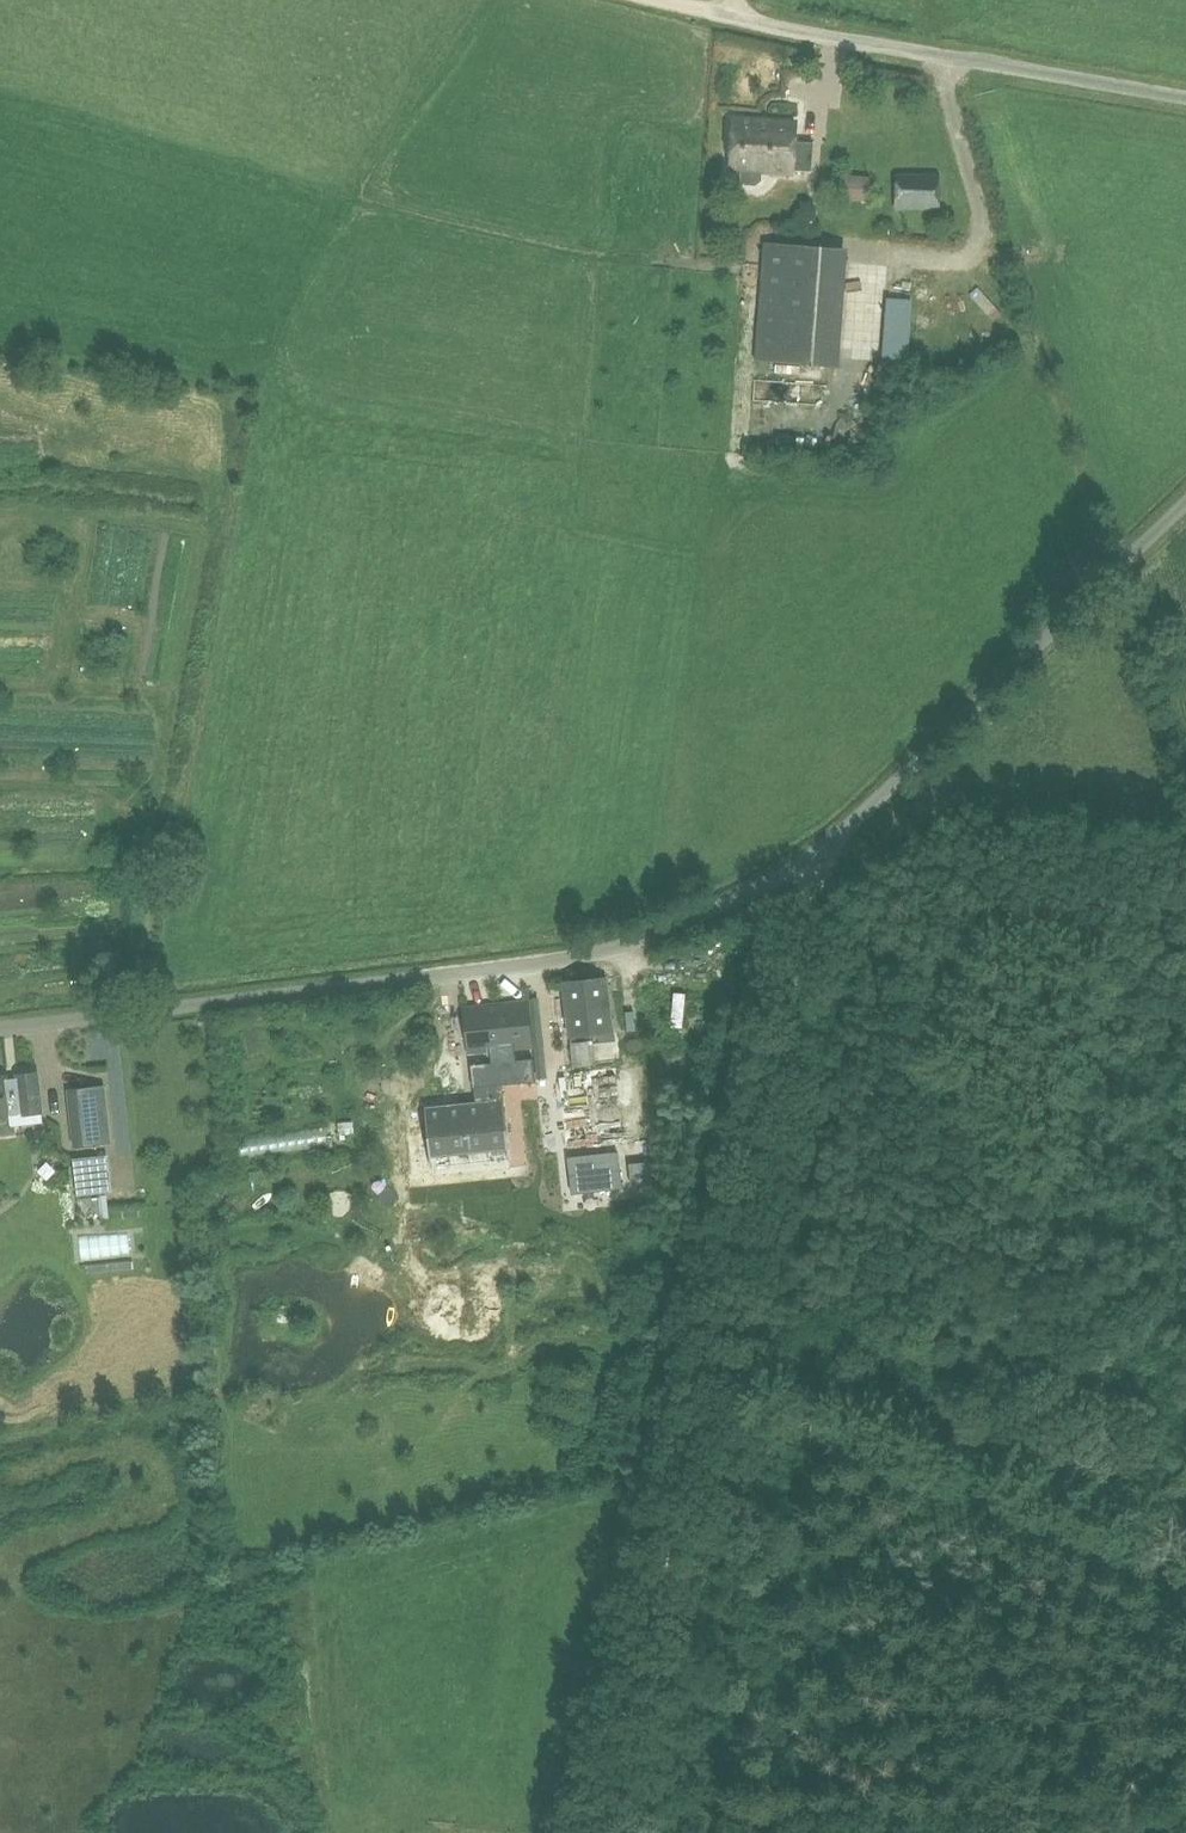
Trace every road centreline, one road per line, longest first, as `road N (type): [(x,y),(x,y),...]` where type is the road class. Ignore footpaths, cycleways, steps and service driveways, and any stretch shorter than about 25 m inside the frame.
road 1 (unclassified): [(1185,501),(817,850),(645,936),(484,972),(0,1030)]
road 2 (track): [(817,850),(820,880),(763,1141),(599,1832)]
road 3 (unclassified): [(1185,95),(734,15)]
road 4 (track): [(817,850),(993,817),(1070,822),(1185,854)]

